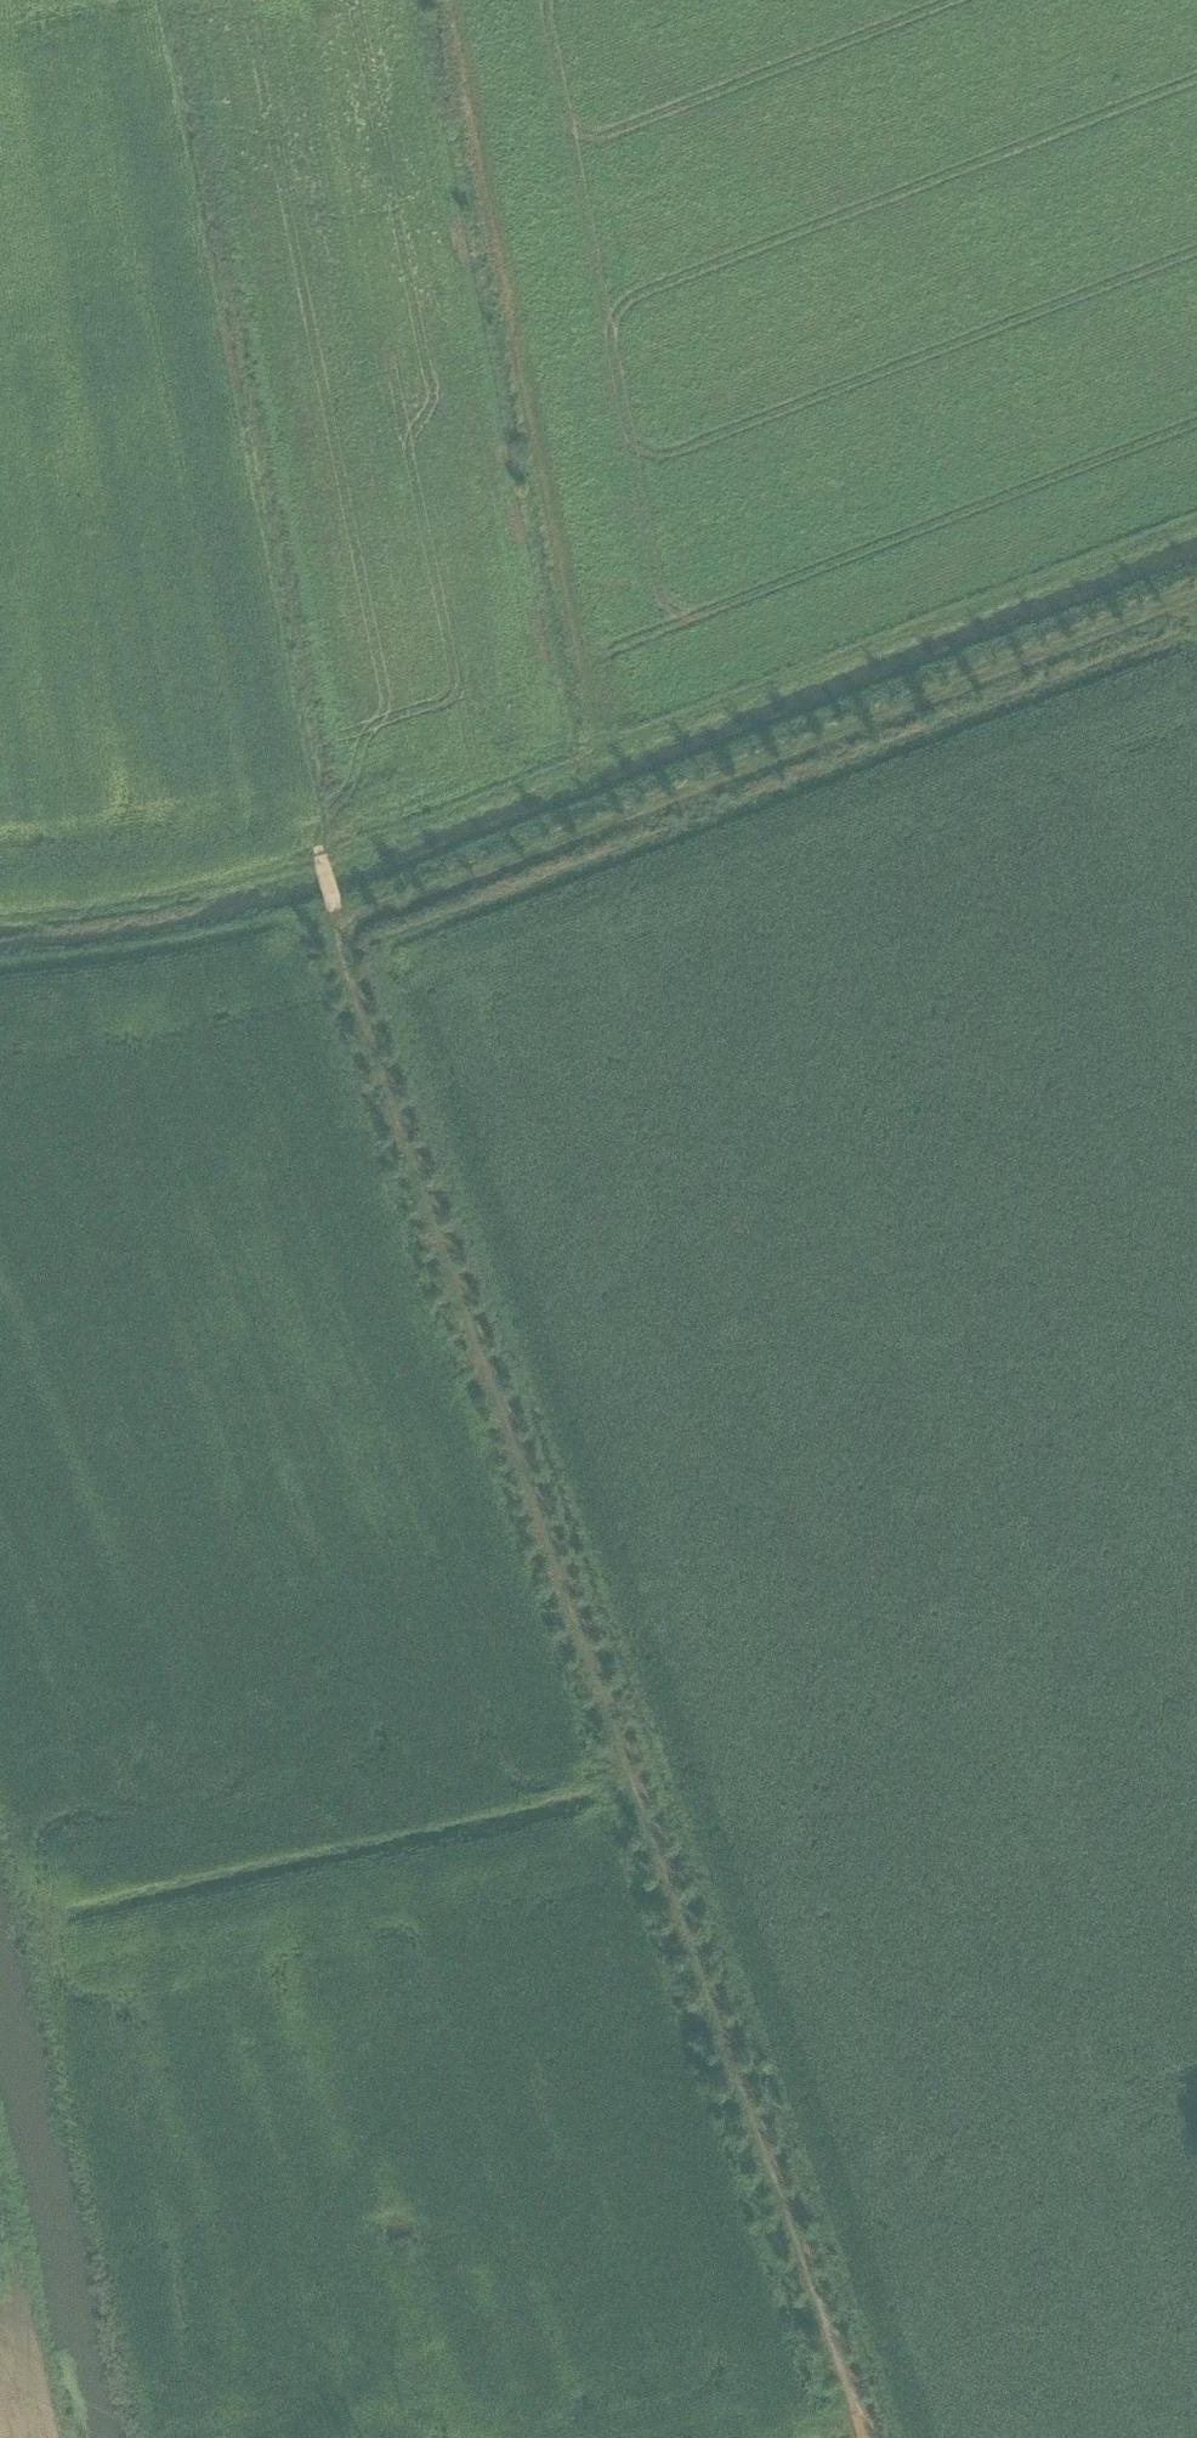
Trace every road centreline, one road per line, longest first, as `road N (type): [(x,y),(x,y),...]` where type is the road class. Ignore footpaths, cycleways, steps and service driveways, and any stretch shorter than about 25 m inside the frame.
road 1 (track): [(335,925),(868,2437)]
road 2 (track): [(1196,602),(335,925)]

